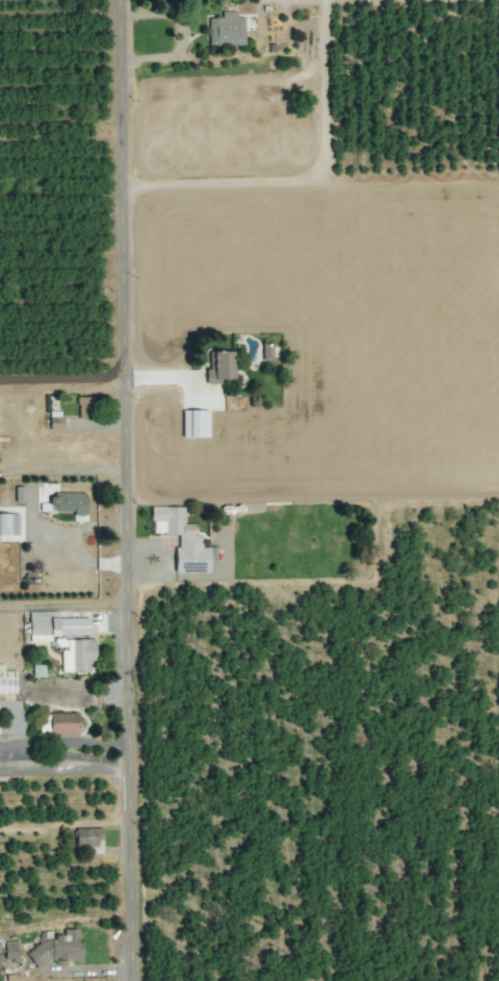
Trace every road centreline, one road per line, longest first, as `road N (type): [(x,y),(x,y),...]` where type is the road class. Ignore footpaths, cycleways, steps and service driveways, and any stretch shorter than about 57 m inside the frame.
road 1 (residential): [(131,980),(121,0)]

